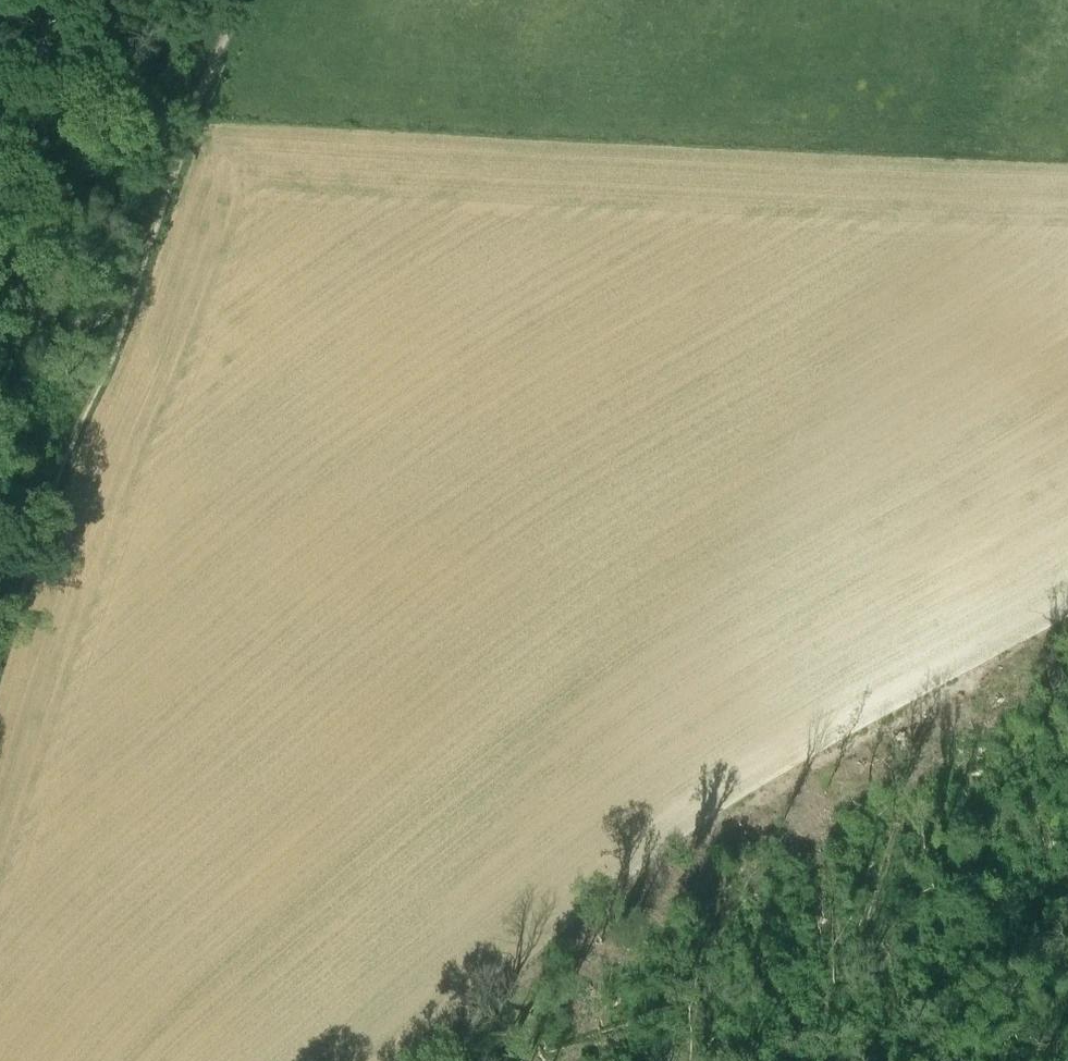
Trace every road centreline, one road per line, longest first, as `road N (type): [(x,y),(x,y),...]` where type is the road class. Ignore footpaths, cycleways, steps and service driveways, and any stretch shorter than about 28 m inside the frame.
road 1 (track): [(240,0),(190,106),(0,650)]

